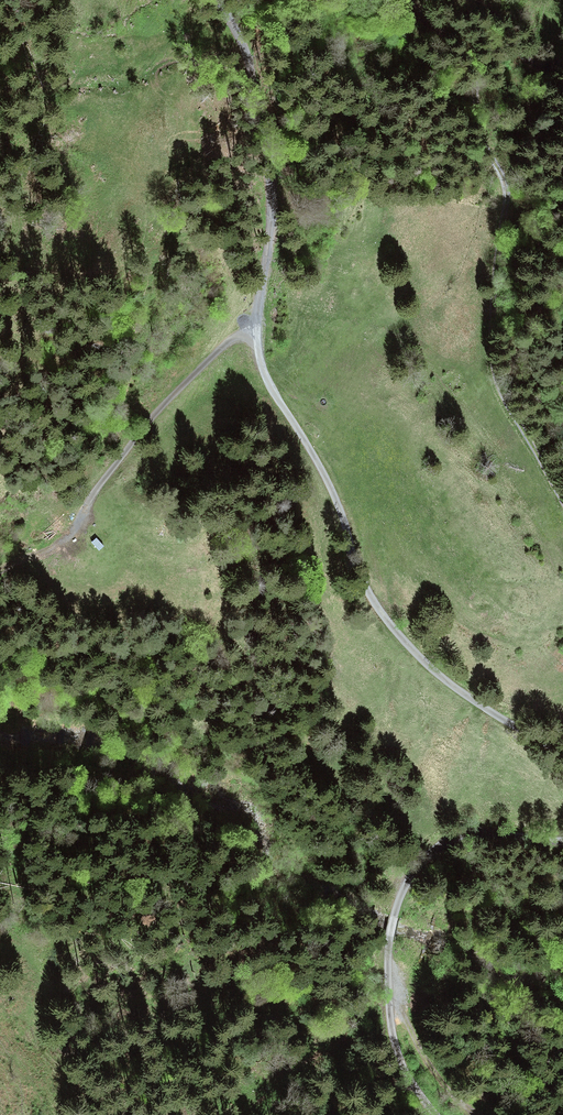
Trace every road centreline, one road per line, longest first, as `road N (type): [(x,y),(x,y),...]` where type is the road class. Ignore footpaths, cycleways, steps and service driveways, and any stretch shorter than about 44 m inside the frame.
road 1 (track): [(201,0),(267,146),(274,258),(252,318),(263,368),(335,496),(366,585),(387,625),(562,758)]
road 2 (track): [(562,502),(498,388),(491,329),(506,199),(480,92),(465,57),(418,0)]
road 3 (track): [(562,841),(465,832),(411,877),(402,896),(390,936),(391,1026),(398,1058),(438,1114)]
road 4 (track): [(252,318),(132,443),(69,535),(47,554),(0,567)]
road 5 (track): [(458,0),(507,25),(534,62),(562,56)]

